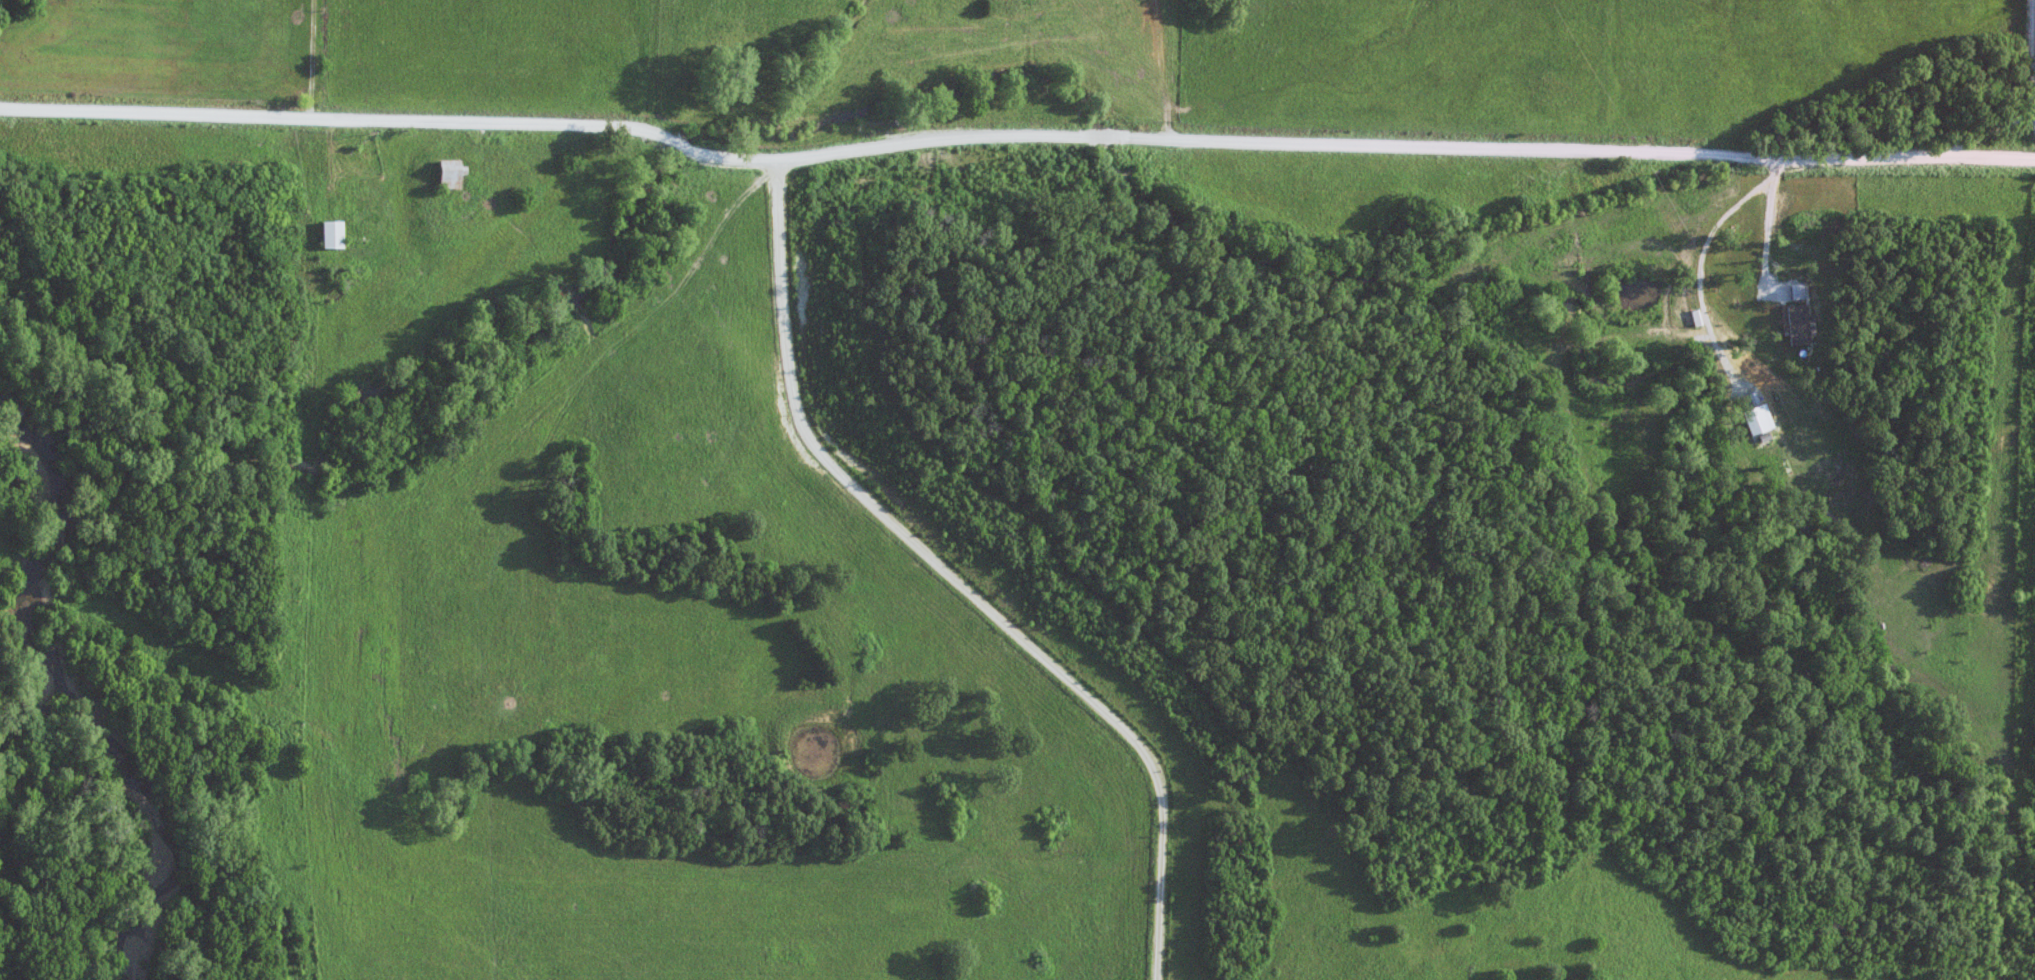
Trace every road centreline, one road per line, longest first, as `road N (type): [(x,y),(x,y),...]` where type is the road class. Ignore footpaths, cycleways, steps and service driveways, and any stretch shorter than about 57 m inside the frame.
road 1 (residential): [(0,113),(624,126),(735,160),(1018,133),(1524,151),(2034,156)]
road 2 (residential): [(779,158),(792,379),(806,437),(1156,761),(1166,806),(1161,979)]
road 3 (residential): [(2034,16),(2031,156)]

